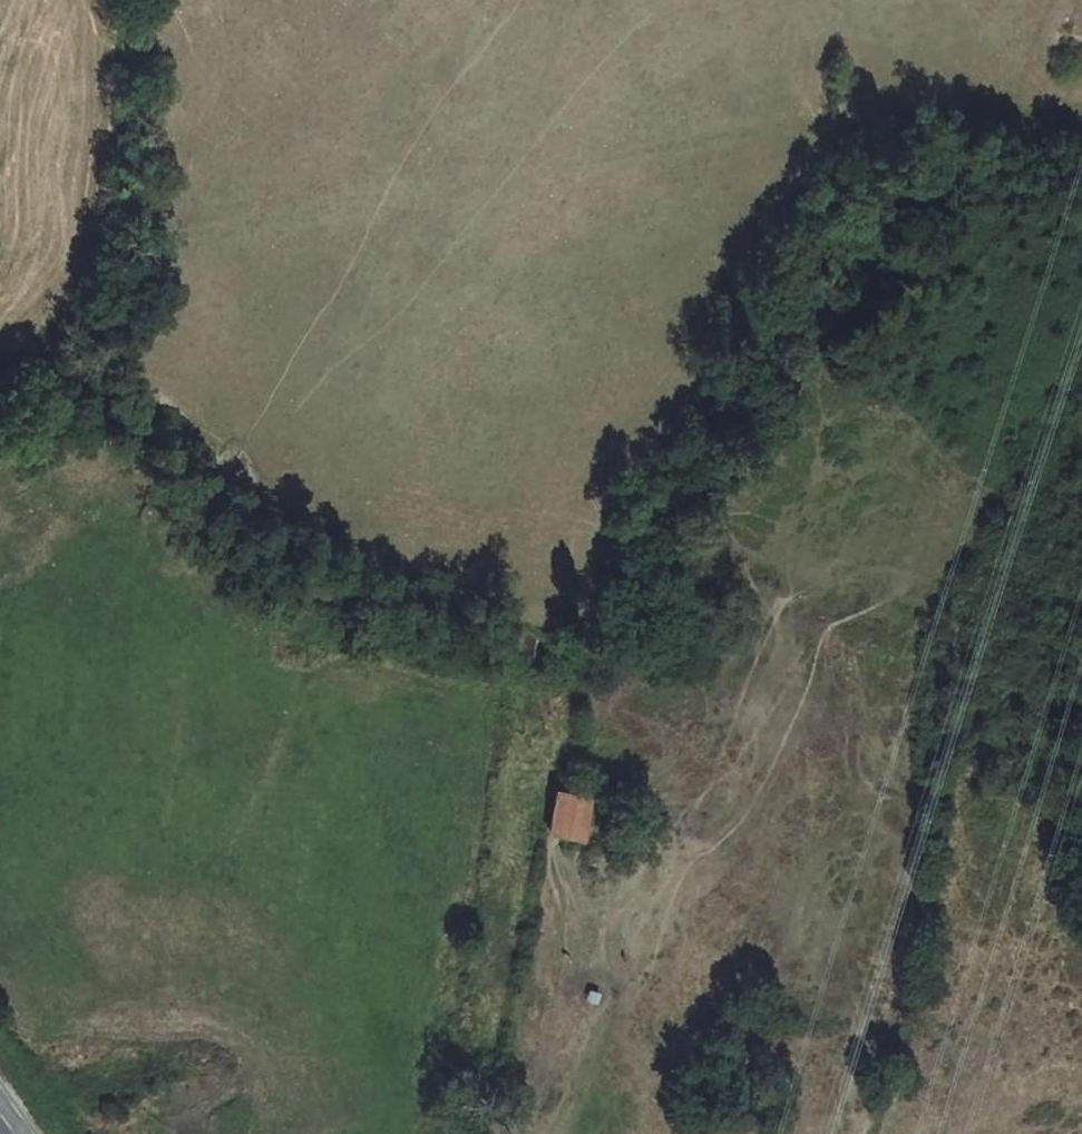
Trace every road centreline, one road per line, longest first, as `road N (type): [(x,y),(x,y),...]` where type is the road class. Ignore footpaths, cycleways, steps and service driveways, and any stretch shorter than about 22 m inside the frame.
road 1 (track): [(510,1133),(547,1077),(604,925),(718,774),(787,600)]

